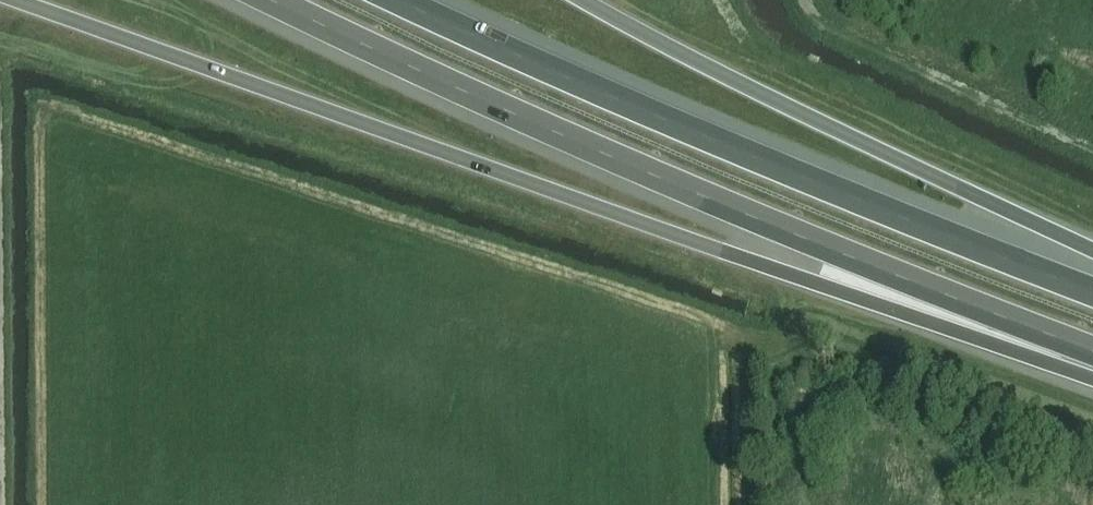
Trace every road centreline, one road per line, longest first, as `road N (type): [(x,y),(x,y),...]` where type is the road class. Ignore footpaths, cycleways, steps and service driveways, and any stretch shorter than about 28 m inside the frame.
road 1 (motorway): [(15,0),(816,284),(1092,362)]
road 2 (motorway): [(271,0),(667,185),(1092,349)]
road 3 (motorway): [(1092,291),(694,134),(395,0)]
road 4 (motorway): [(1092,250),(814,120),(584,0)]

